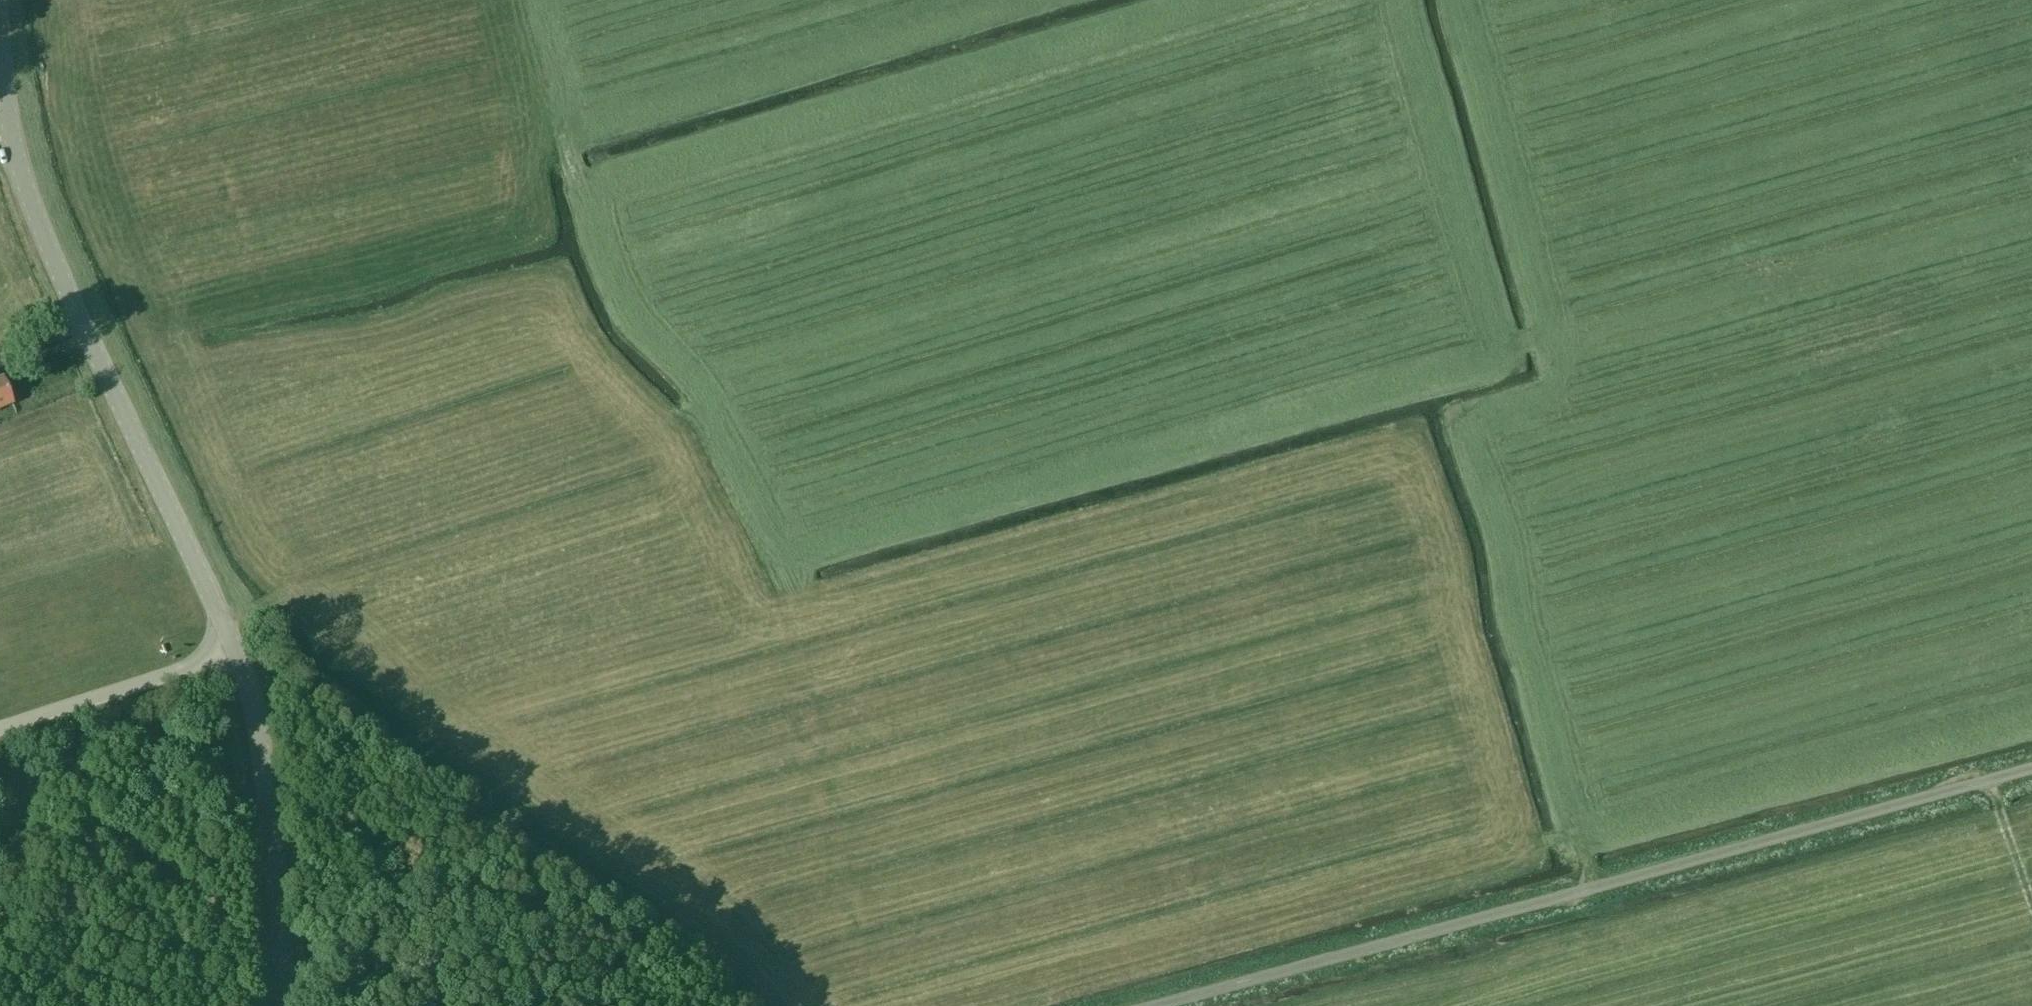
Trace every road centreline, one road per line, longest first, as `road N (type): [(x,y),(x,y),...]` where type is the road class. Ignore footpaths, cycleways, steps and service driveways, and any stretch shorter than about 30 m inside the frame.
road 1 (tertiary): [(286,1005),(248,687),(36,215),(10,127),(0,28)]
road 2 (unclassified): [(1155,1005),(2031,769)]

